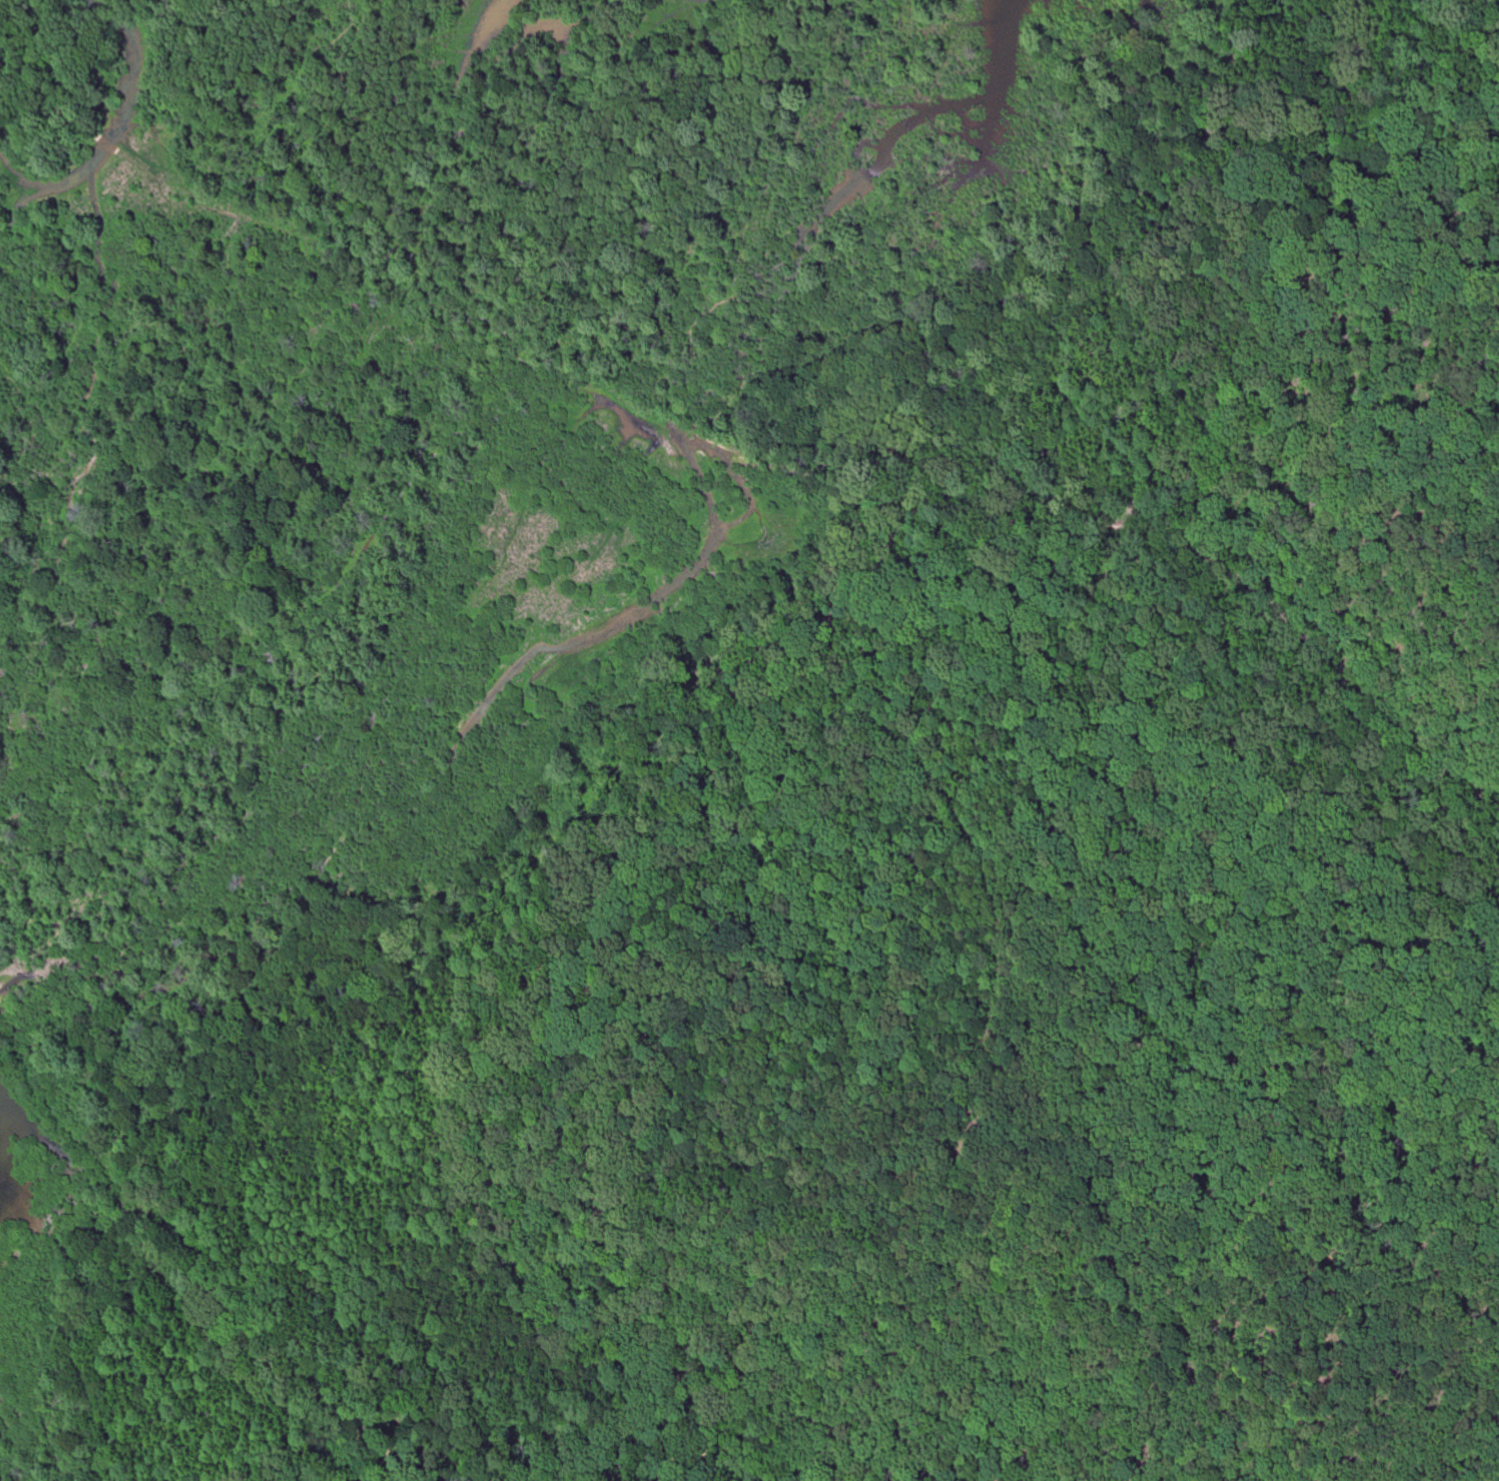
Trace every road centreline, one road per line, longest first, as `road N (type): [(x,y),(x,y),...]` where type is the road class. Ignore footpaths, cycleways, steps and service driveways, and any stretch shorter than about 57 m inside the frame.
road 1 (residential): [(1498,803),(1453,775),(1232,577),(1181,549),(1090,520),(1364,0)]

